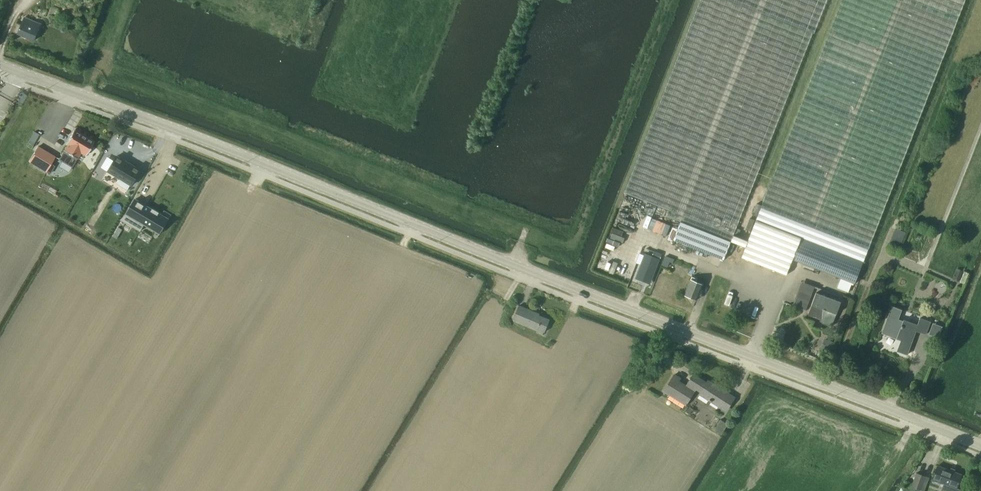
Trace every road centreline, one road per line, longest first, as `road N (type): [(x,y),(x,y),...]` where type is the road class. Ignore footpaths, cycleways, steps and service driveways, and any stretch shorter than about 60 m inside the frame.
road 1 (secondary): [(980,444),(0,65)]

